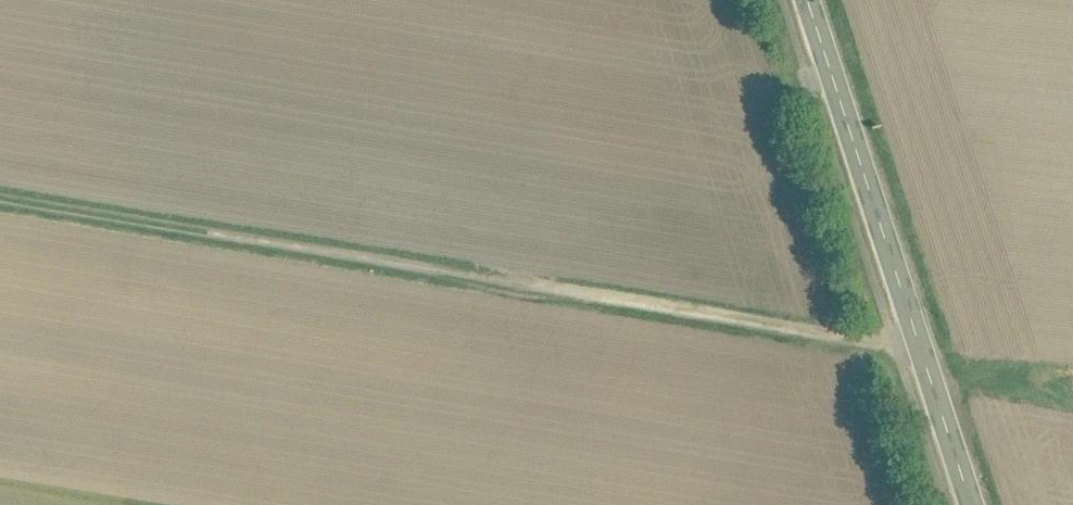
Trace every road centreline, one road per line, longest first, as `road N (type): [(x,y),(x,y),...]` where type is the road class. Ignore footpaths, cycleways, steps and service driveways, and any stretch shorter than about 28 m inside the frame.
road 1 (tertiary): [(972,504),(808,0)]

